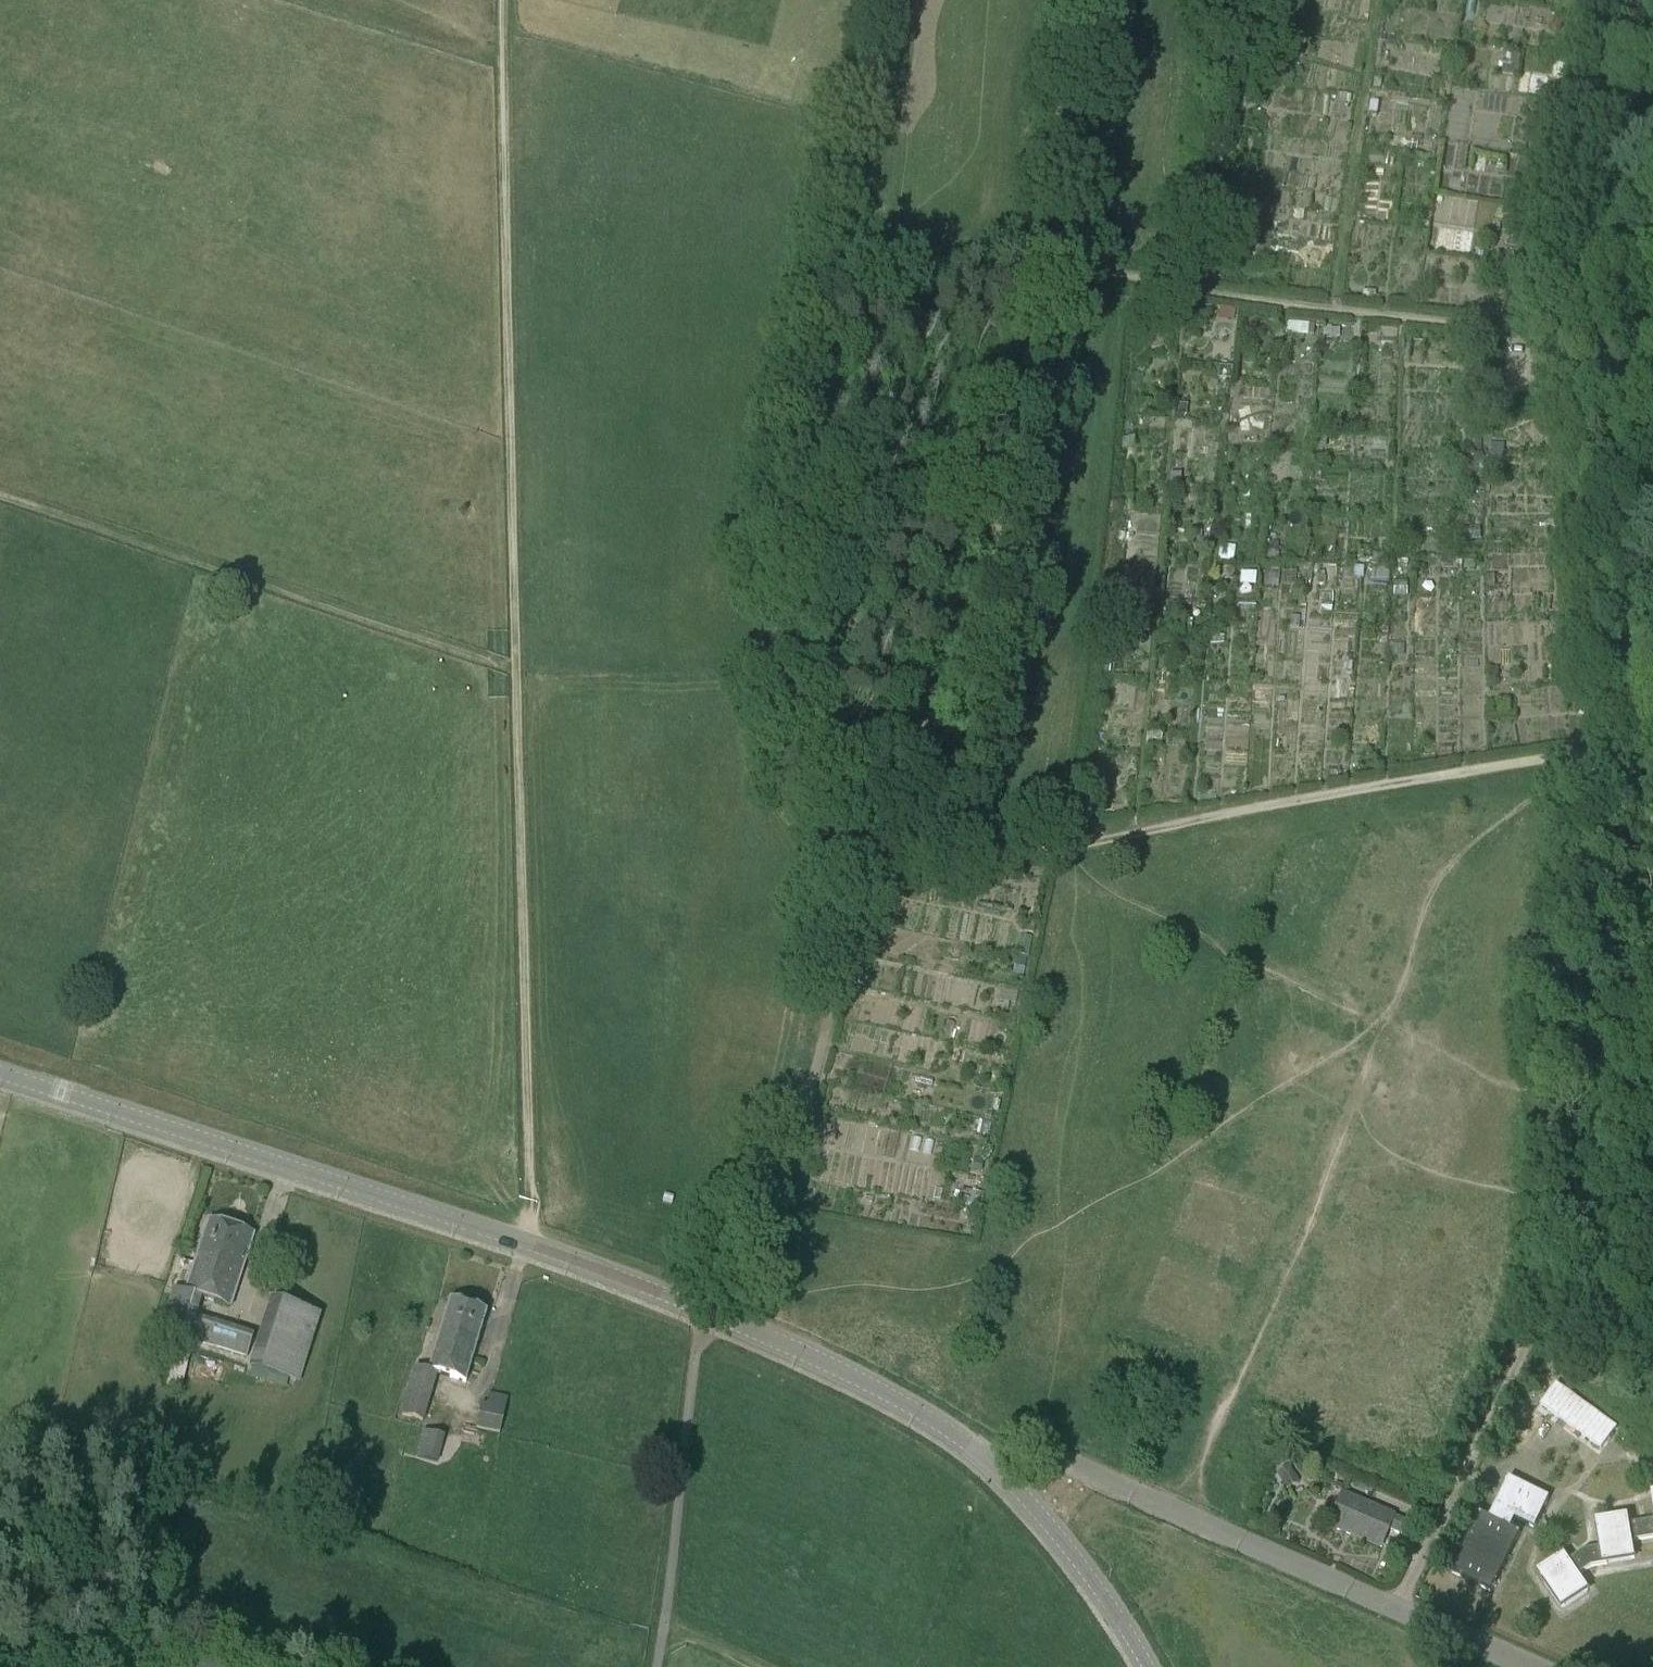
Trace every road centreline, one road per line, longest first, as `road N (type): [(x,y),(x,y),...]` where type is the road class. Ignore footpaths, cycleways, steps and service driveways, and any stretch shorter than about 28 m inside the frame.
road 1 (track): [(1078,0),(956,747),(930,803),(869,856),(746,1329)]
road 2 (track): [(1605,750),(1089,841),(869,856),(864,830),(811,777),(774,658),(828,296)]
road 3 (track): [(503,0),(525,1244)]
road 4 (residential): [(992,1465),(952,1433),(830,1365),(617,1276),(0,1072)]
road 5 (track): [(876,0),(828,296),(864,318),(959,302),(1035,271),(1101,271),(1259,300),(1569,335)]
road 6 (track): [(1396,1608),(1523,1350),(1552,1127),(1572,1044),(1605,750)]
road 7 (residential): [(1531,1666),(1047,1451),(1021,1444),(992,1465)]
road 8 (track): [(515,671),(0,494)]
road 9 (track): [(1569,335),(1578,552),(1605,750)]
road 10 (track): [(655,1666),(703,1310)]
road 11 (residential): [(1148,1666),(1082,1567),(992,1465)]

